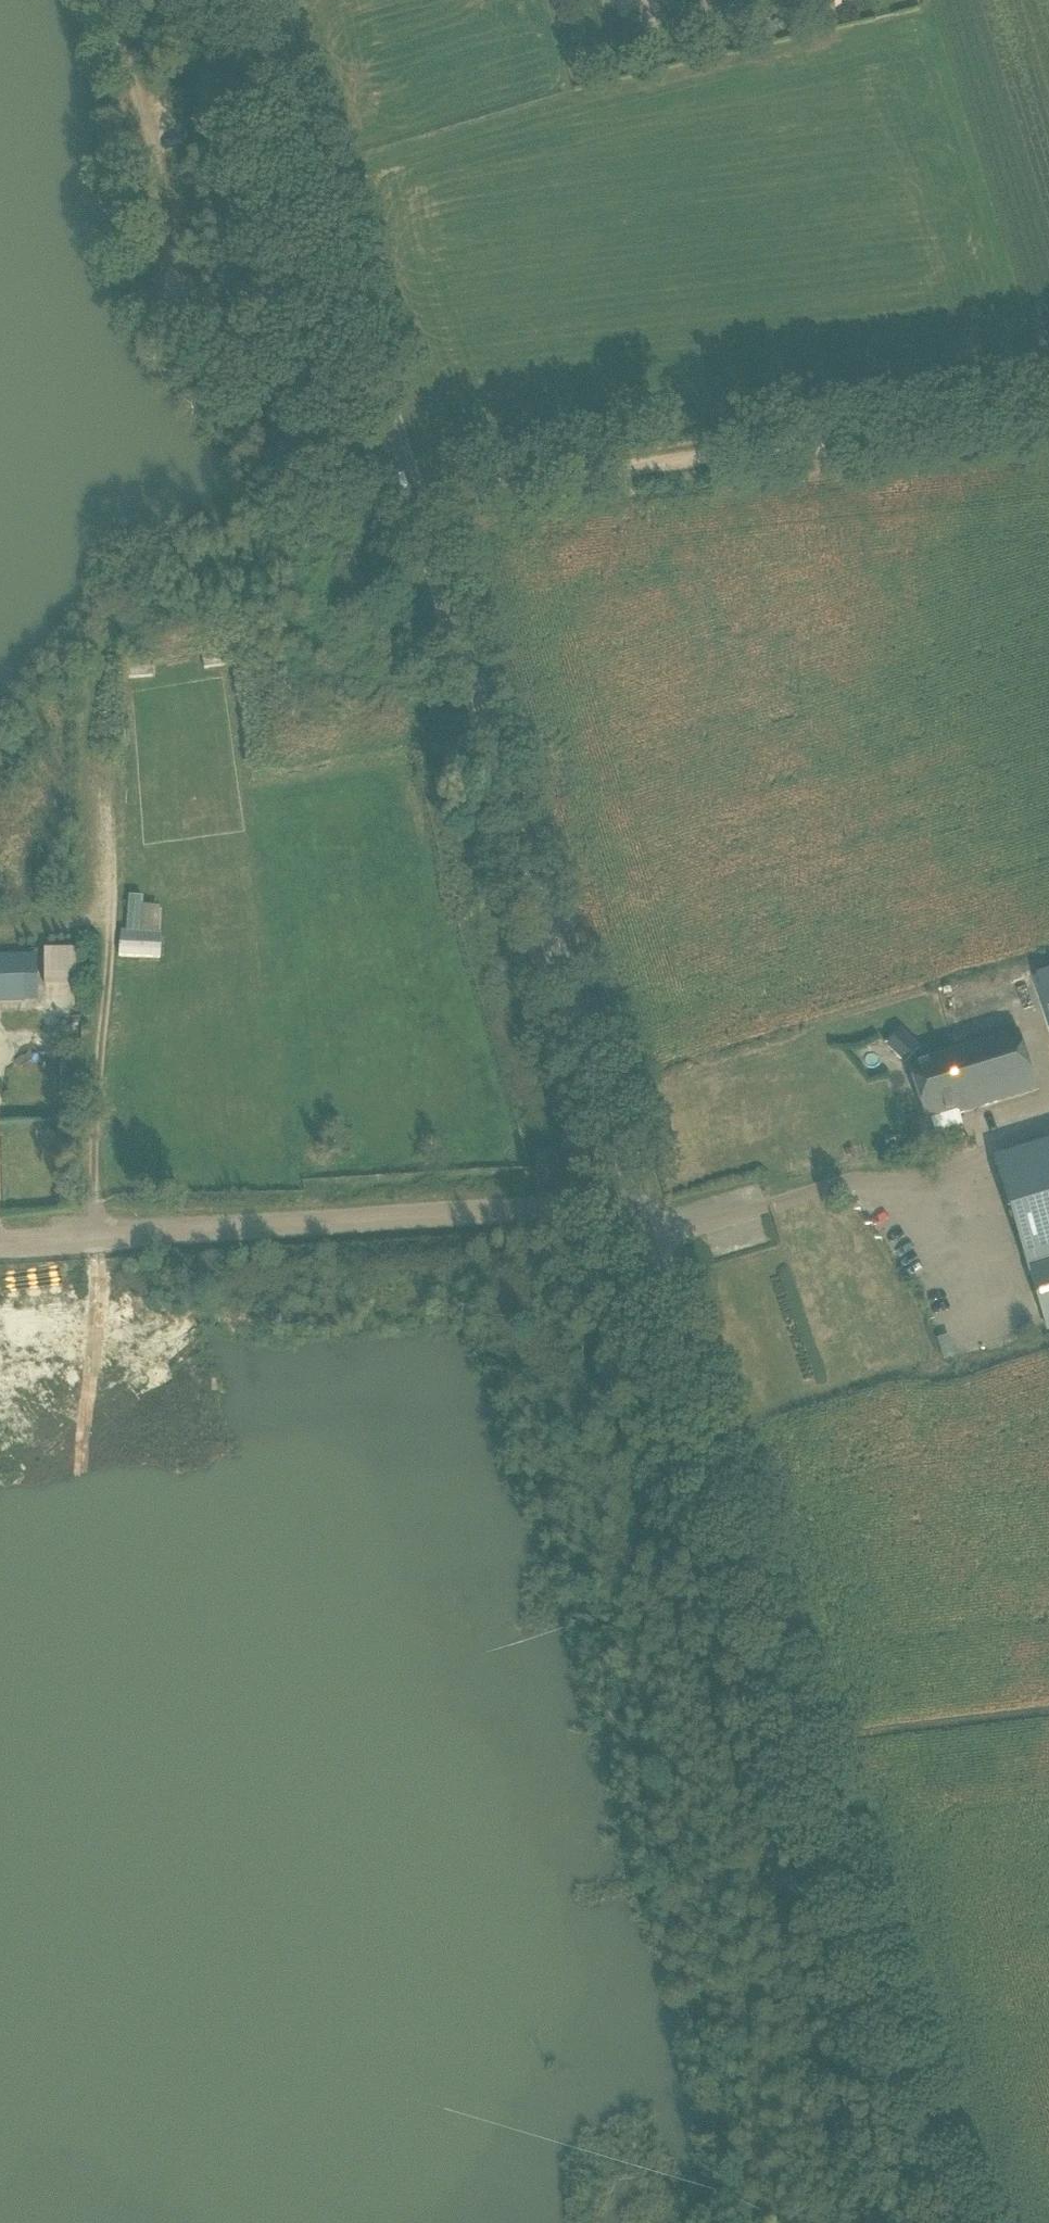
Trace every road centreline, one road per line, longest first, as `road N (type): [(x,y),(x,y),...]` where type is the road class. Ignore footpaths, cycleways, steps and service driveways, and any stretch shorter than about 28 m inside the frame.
road 1 (unclassified): [(952,2222),(255,0)]
road 2 (track): [(417,511),(1048,433)]
road 3 (track): [(633,1211),(0,1251)]

